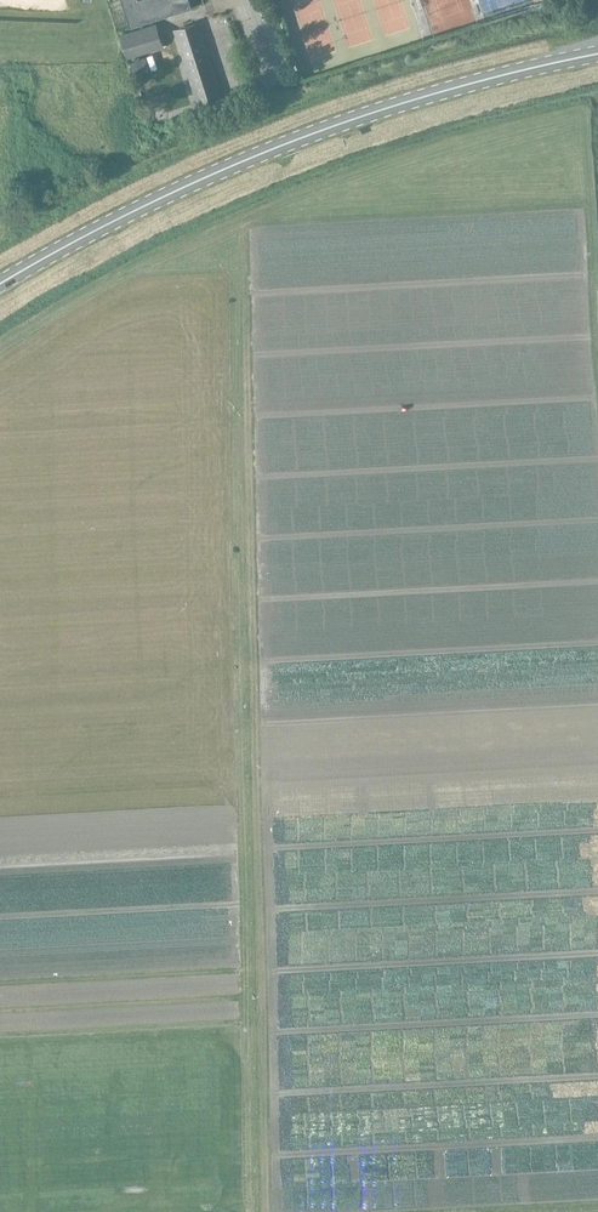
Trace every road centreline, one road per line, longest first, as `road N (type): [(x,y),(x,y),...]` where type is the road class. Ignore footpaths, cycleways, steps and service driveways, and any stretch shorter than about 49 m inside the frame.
road 1 (secondary): [(0,284),(148,204),(286,143),(444,91),(597,53)]

